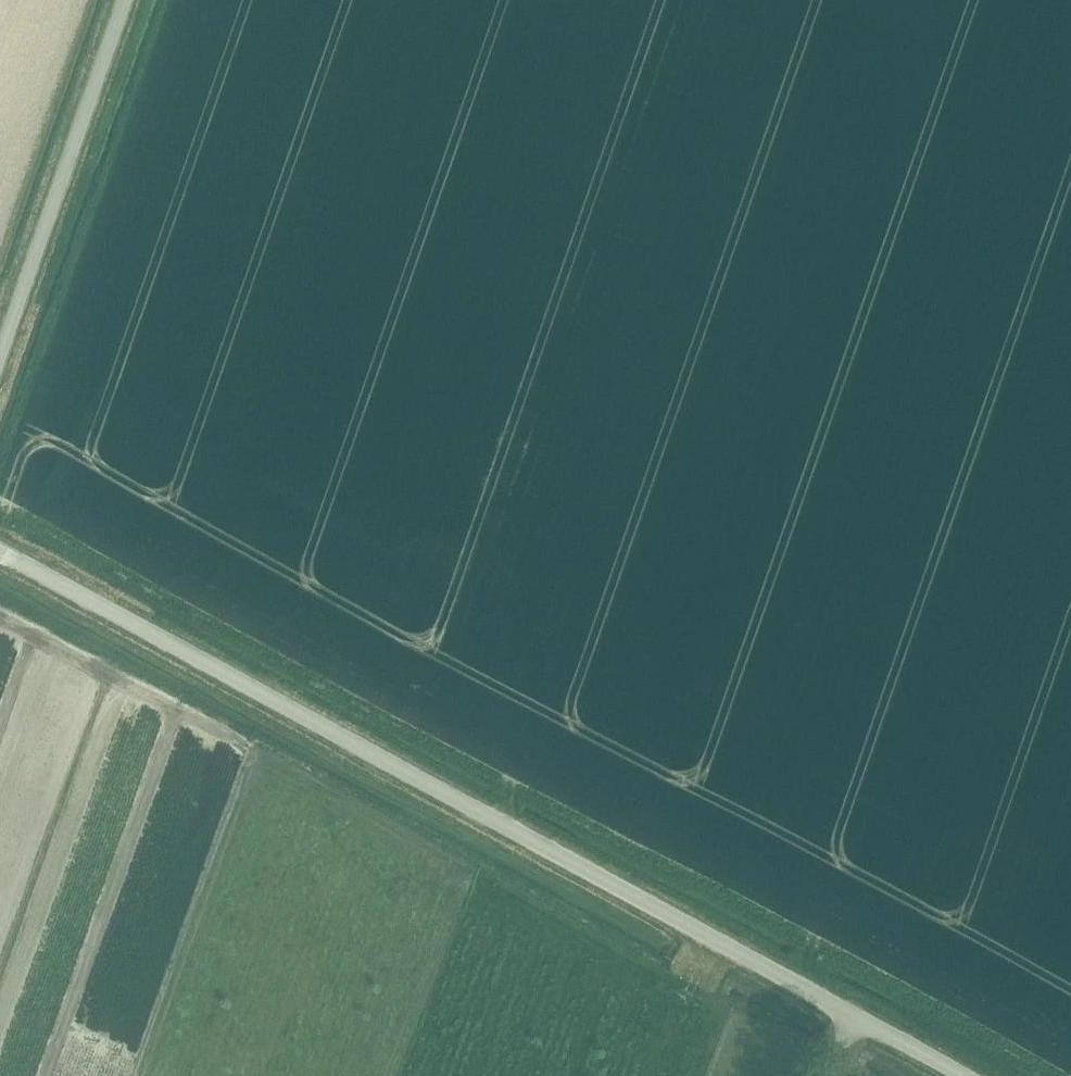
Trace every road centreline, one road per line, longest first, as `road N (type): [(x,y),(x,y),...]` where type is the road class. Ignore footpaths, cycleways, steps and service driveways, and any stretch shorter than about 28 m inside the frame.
road 1 (track): [(498,823),(521,787),(3,498),(171,0)]
road 2 (tertiary): [(955,1075),(0,554)]
road 3 (tertiary): [(0,358),(127,0)]

